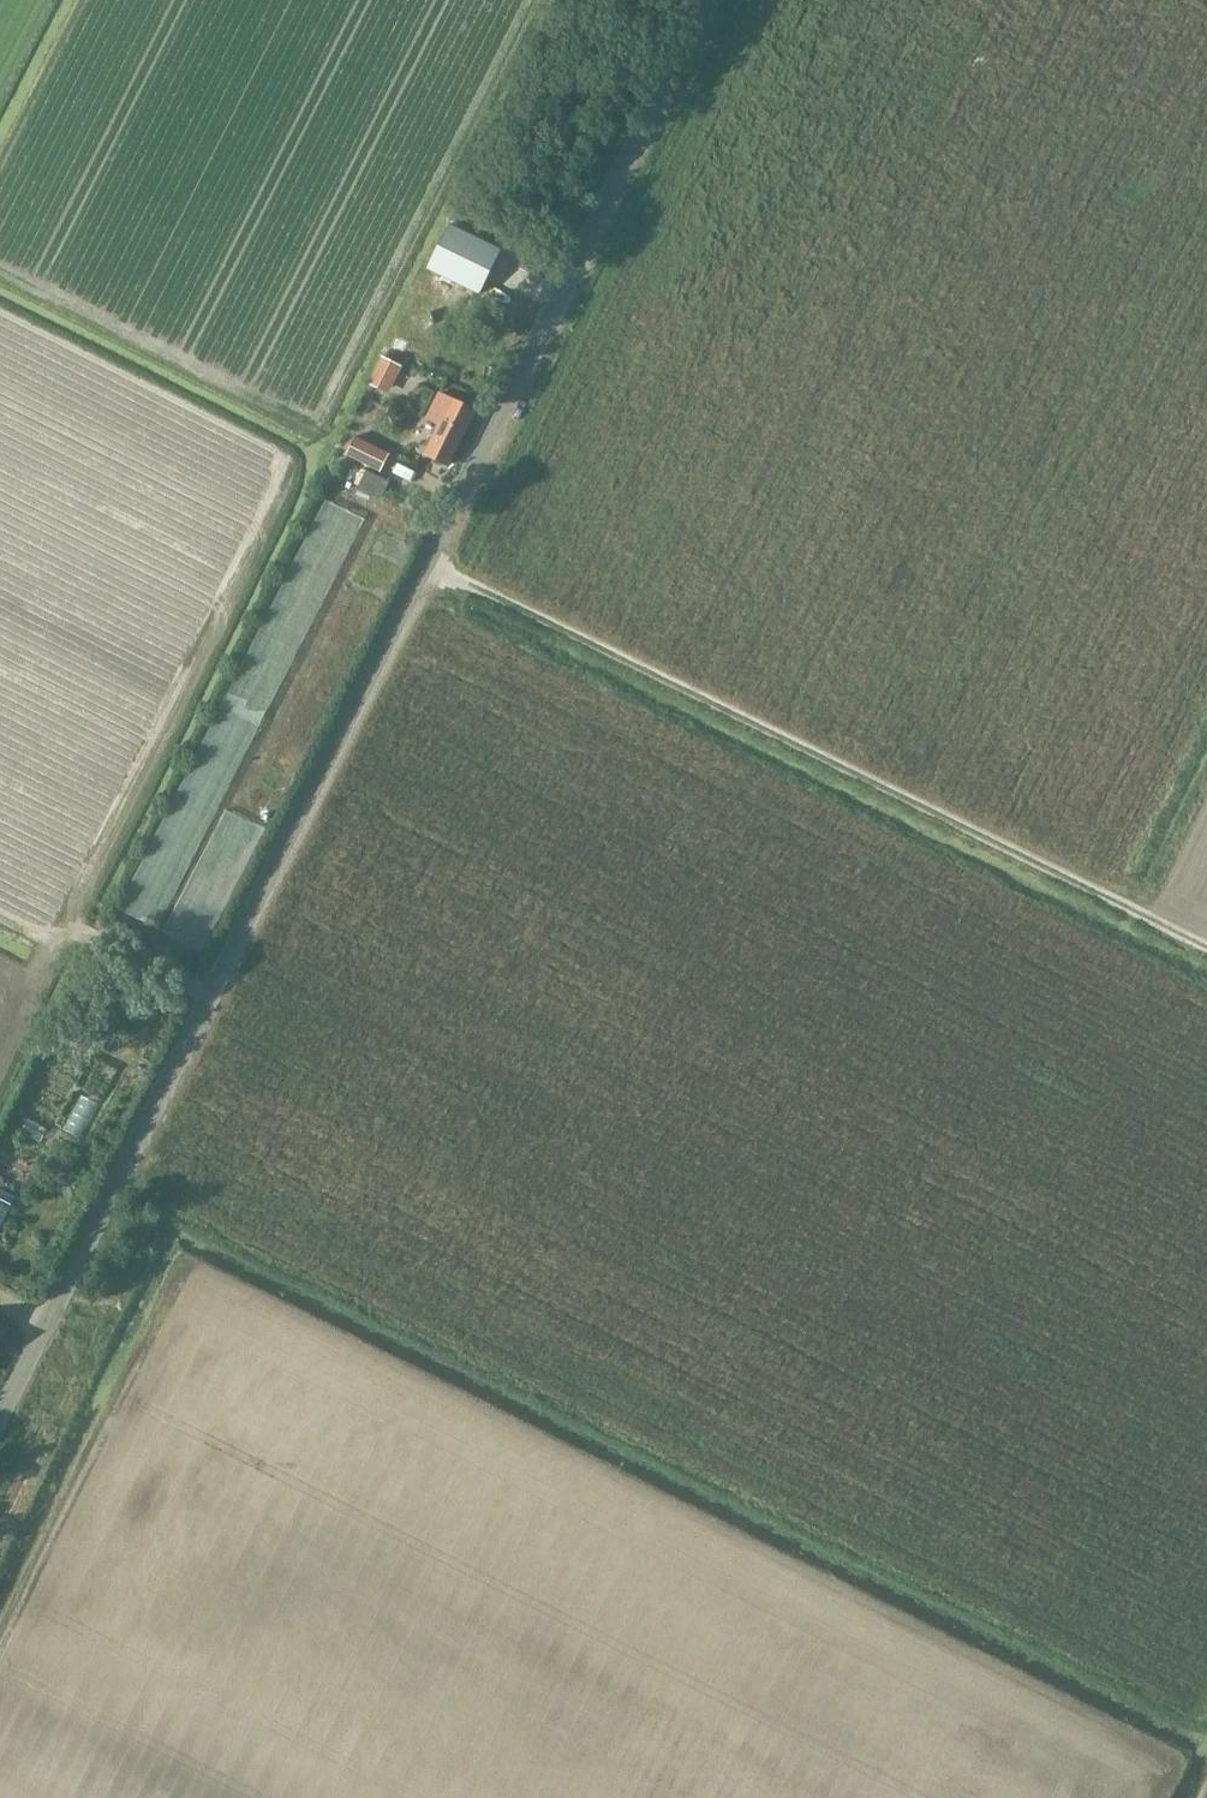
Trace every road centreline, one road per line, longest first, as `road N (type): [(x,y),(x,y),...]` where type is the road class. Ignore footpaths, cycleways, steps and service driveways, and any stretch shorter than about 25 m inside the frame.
road 1 (unclassified): [(0,1413),(703,0)]
road 2 (track): [(1206,949),(424,562)]

